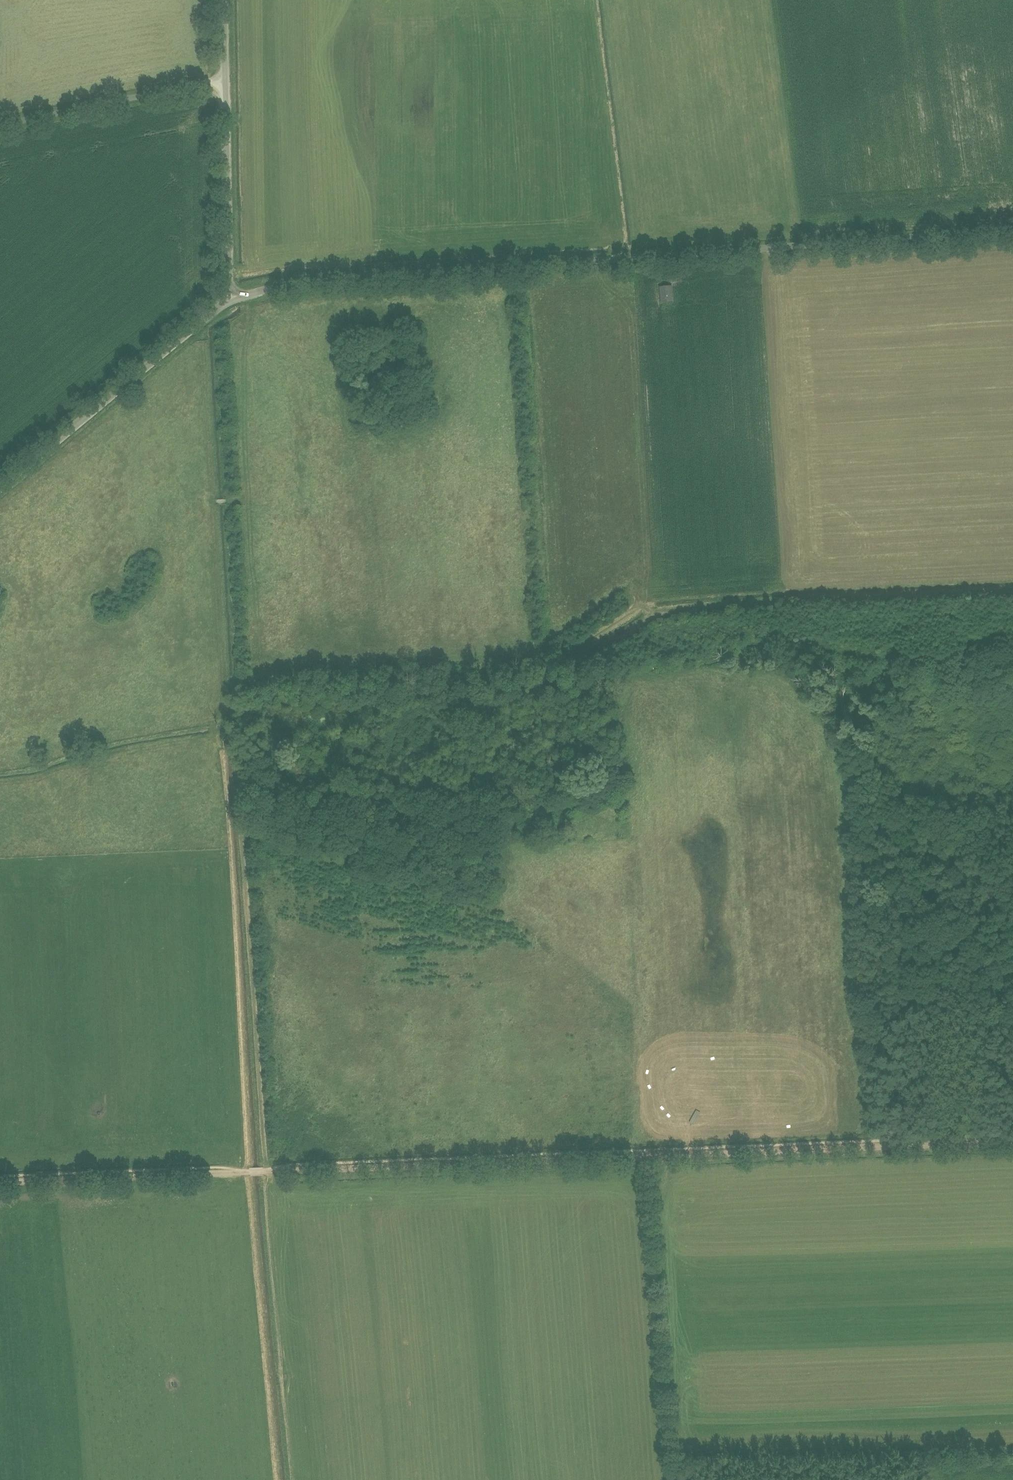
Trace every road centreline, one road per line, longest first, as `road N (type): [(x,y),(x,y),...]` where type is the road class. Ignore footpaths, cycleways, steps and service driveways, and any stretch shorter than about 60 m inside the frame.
road 1 (unclassified): [(234,300),(371,276),(1012,230)]
road 2 (track): [(1012,1142),(263,1173)]
road 3 (unclassified): [(0,488),(234,300)]
road 4 (track): [(246,1174),(0,1183)]
road 5 (unclassified): [(0,125),(226,82)]
road 6 (unclassified): [(234,300),(226,82)]

